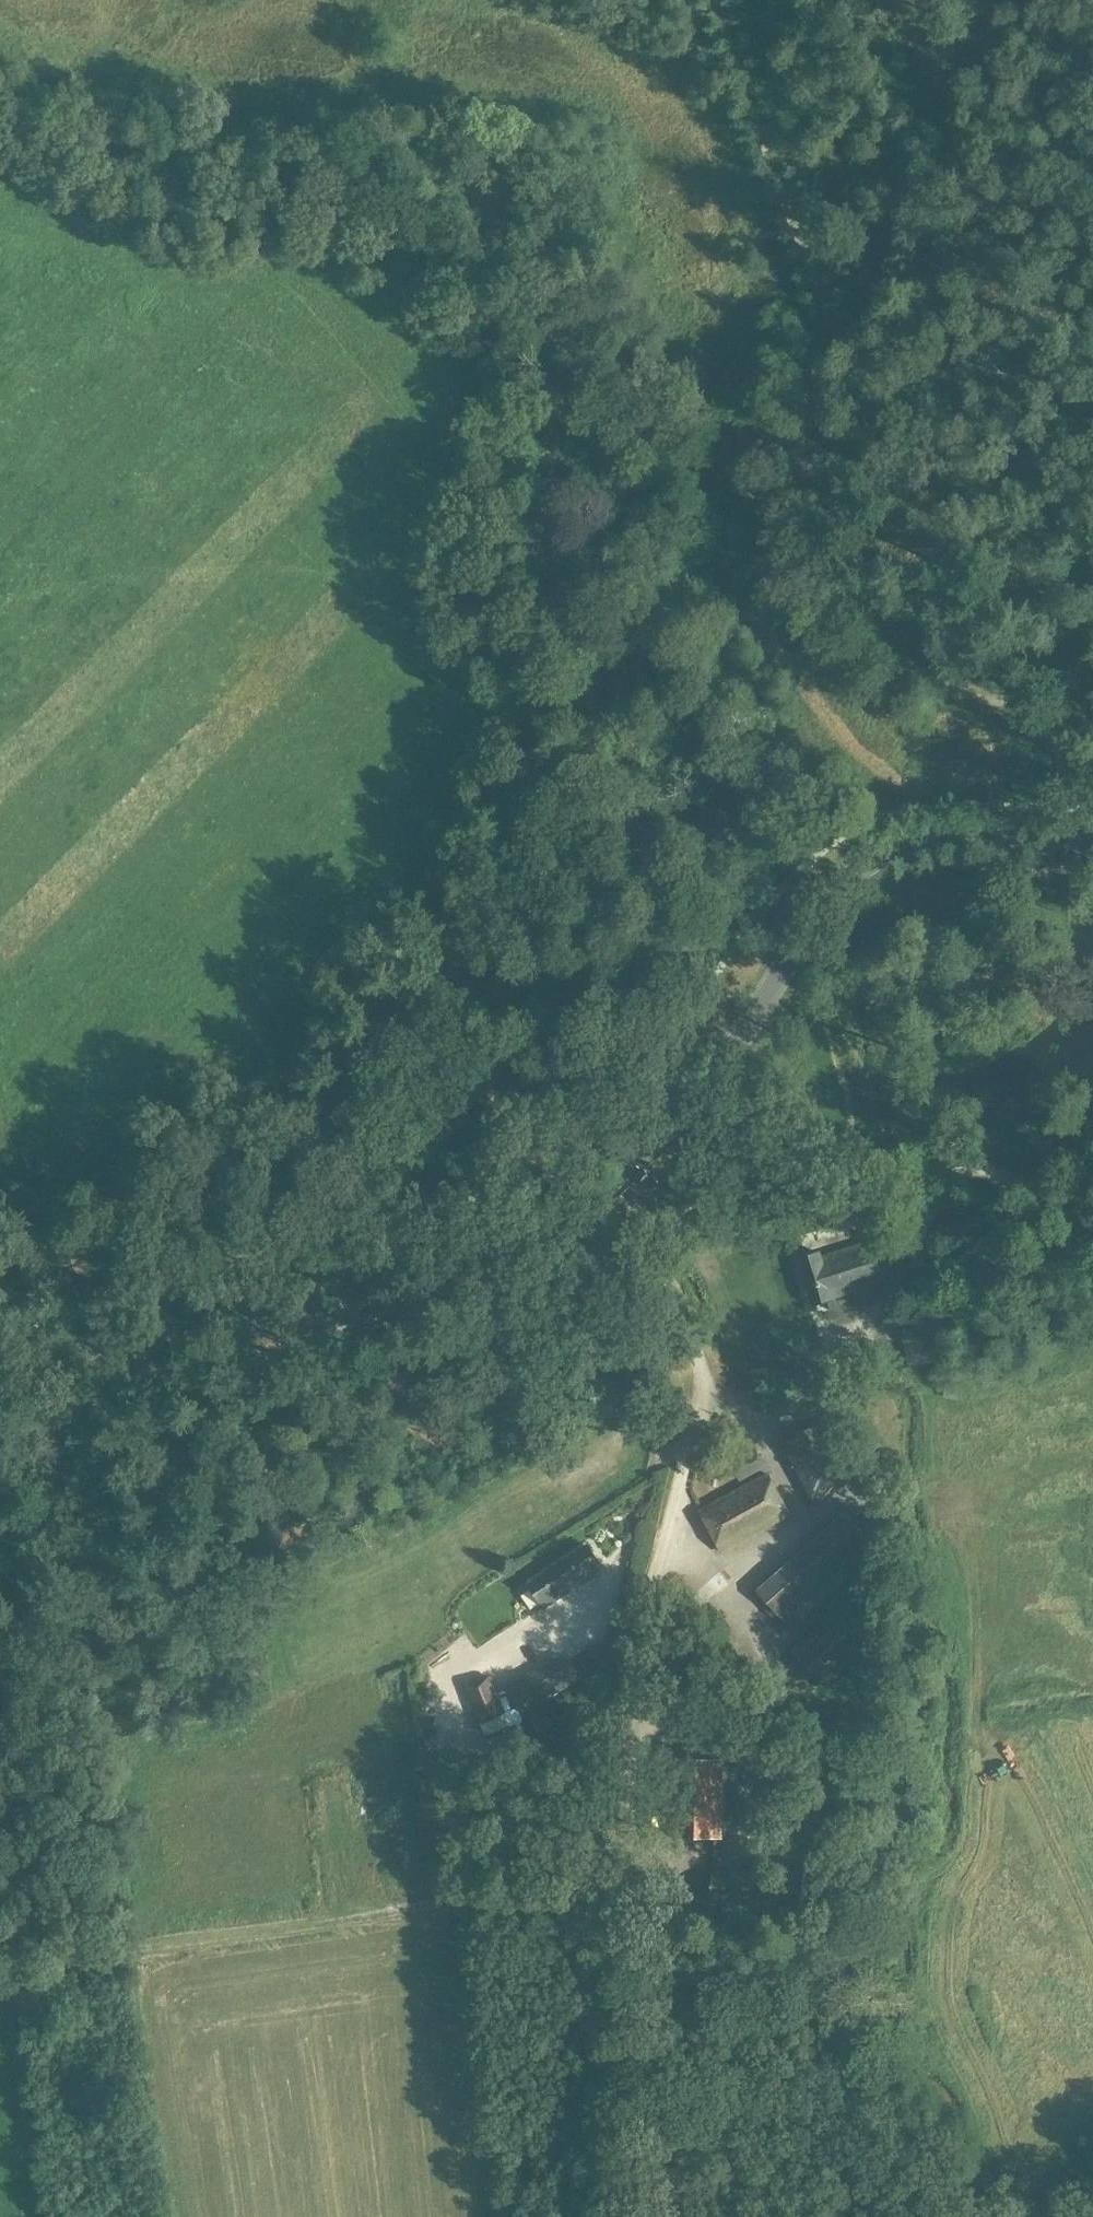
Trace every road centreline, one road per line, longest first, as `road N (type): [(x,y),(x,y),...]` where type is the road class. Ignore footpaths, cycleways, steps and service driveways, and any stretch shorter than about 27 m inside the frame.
road 1 (tertiary): [(0,1381),(550,1225),(604,1189),(675,1119),(818,915),(873,858),(951,834),(1092,836)]
road 2 (track): [(627,1244),(686,1323),(700,1363),(626,1699),(626,2216)]
road 3 (track): [(629,1881),(0,1969)]
road 4 (track): [(700,1363),(712,1386),(753,1421),(826,1390),(854,1335),(880,1311)]
road 5 (track): [(753,1421),(807,1519),(841,1497),(929,1493)]
road 6 (track): [(667,1522),(797,1688)]
road 7 (track): [(0,1180),(78,1296),(102,1352)]

